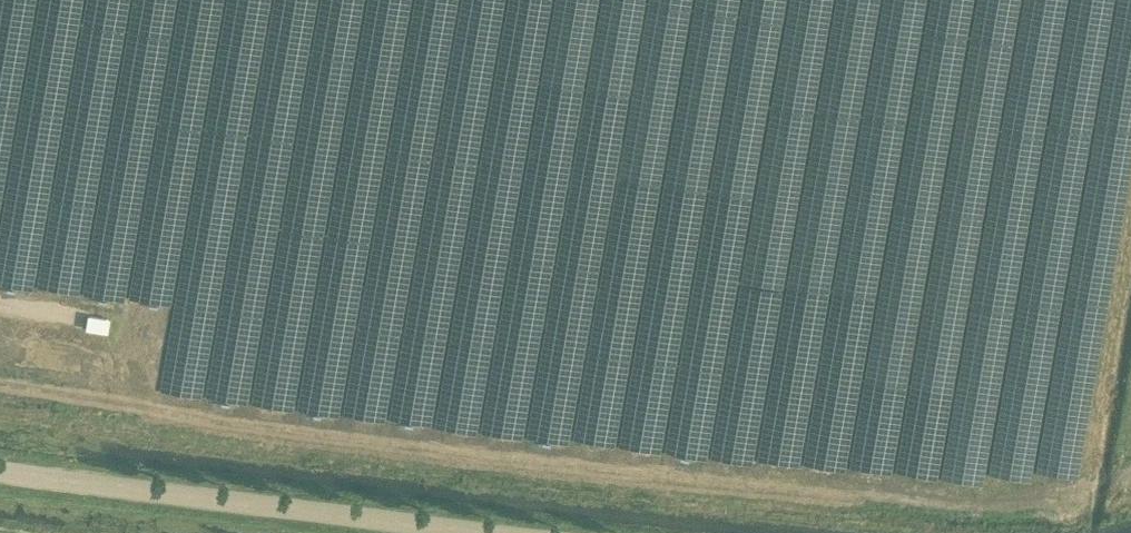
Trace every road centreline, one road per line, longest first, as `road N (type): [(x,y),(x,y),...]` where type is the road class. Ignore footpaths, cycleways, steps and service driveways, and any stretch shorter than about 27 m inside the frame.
road 1 (unclassified): [(486,532),(0,471)]

